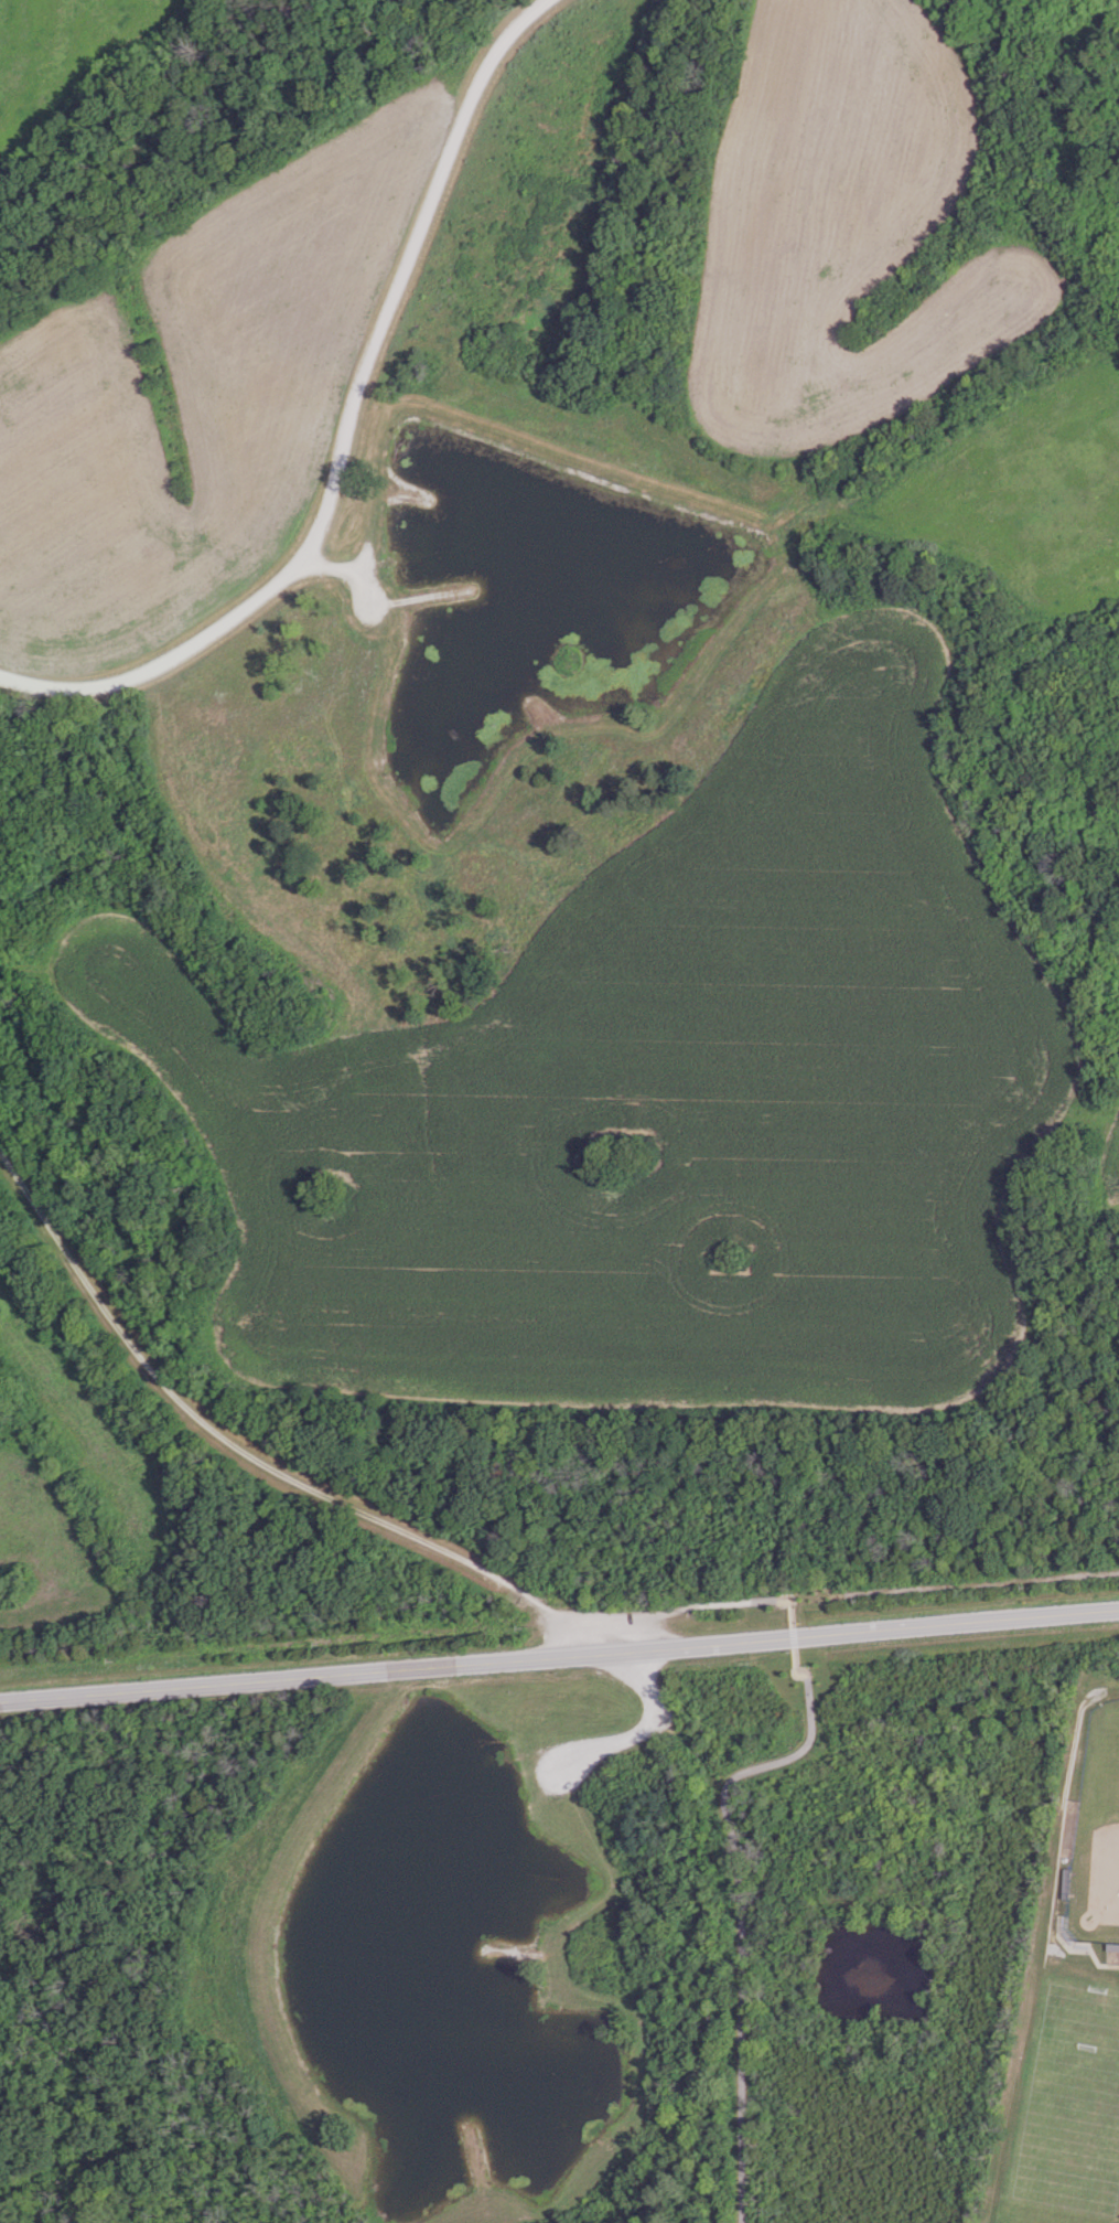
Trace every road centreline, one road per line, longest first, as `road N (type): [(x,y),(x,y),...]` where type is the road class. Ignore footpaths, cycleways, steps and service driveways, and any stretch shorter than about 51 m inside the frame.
road 1 (secondary): [(1118,1609),(0,1701)]
road 2 (residential): [(0,682),(121,685),(251,607),(318,536),(359,373),(477,79),(499,43),(543,0)]

